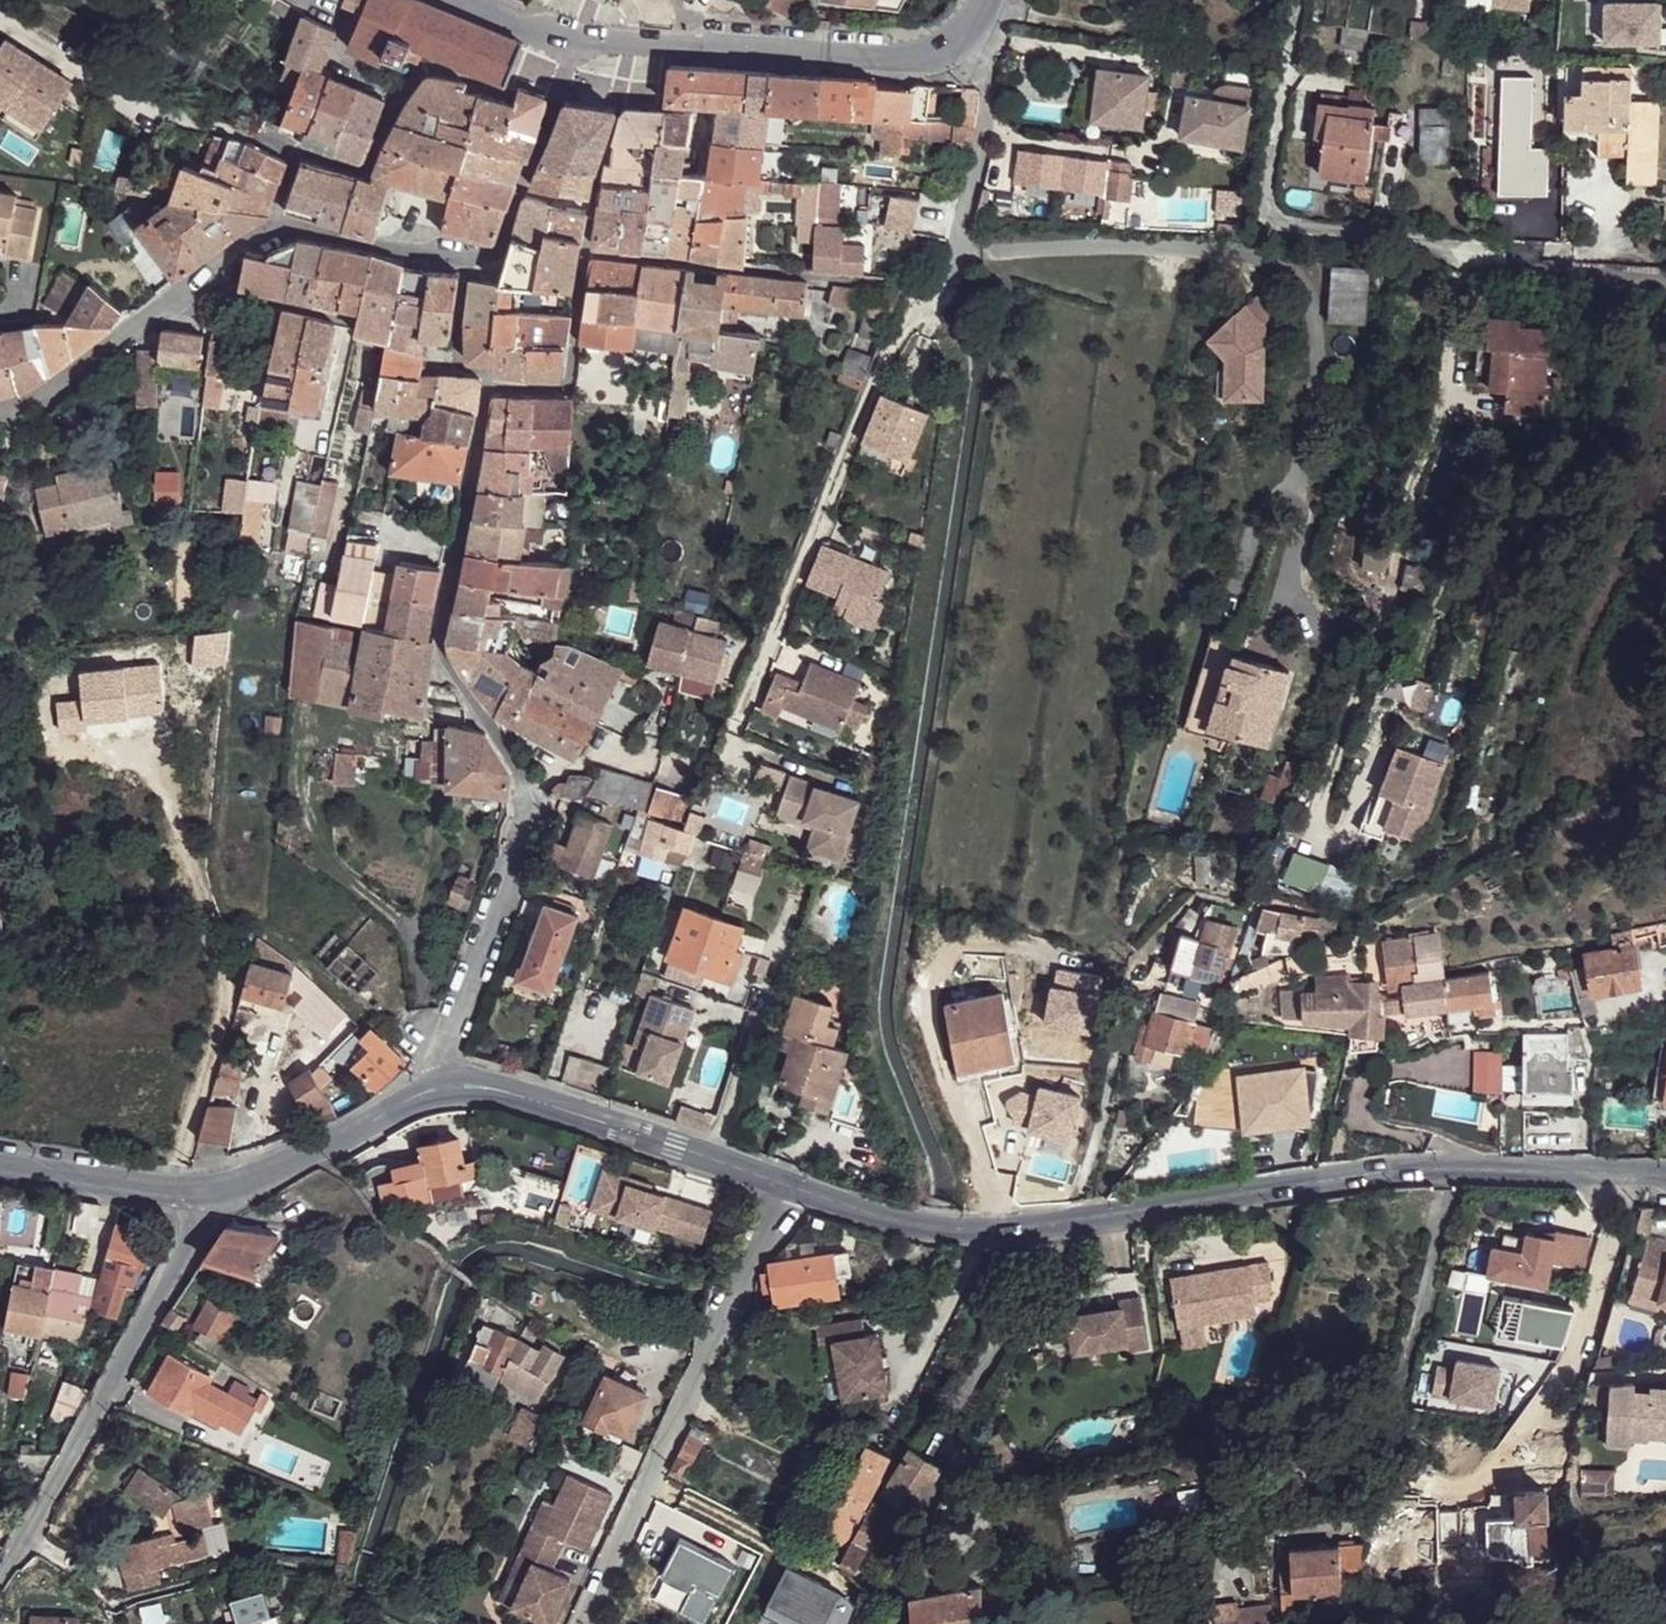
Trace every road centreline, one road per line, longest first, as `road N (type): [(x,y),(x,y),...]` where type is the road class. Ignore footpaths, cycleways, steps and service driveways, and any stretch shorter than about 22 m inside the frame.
road 1 (tertiary): [(794,1186),(885,1215),(972,1228),(1424,1171),(1665,1176)]
road 2 (residential): [(470,0),(575,40),(914,58),(959,42),(987,0)]
road 3 (residential): [(0,412),(23,406),(115,347),(271,226),(485,263)]
road 4 (residential): [(1559,254),(1290,220),(1274,182),(1304,0)]
road 5 (unclassified): [(794,1186),(585,1623)]
road 6 (track): [(937,296),(888,346),(741,728)]
road 7 (residential): [(216,1194),(0,1576)]
road 8 (tertiary): [(432,1092),(459,1086),(510,1093),(794,1186)]
road 9 (residential): [(432,1092),(535,818),(533,796)]
road 10 (tertiary): [(216,1194),(432,1092)]
road 11 (tertiary): [(0,1164),(216,1194)]

